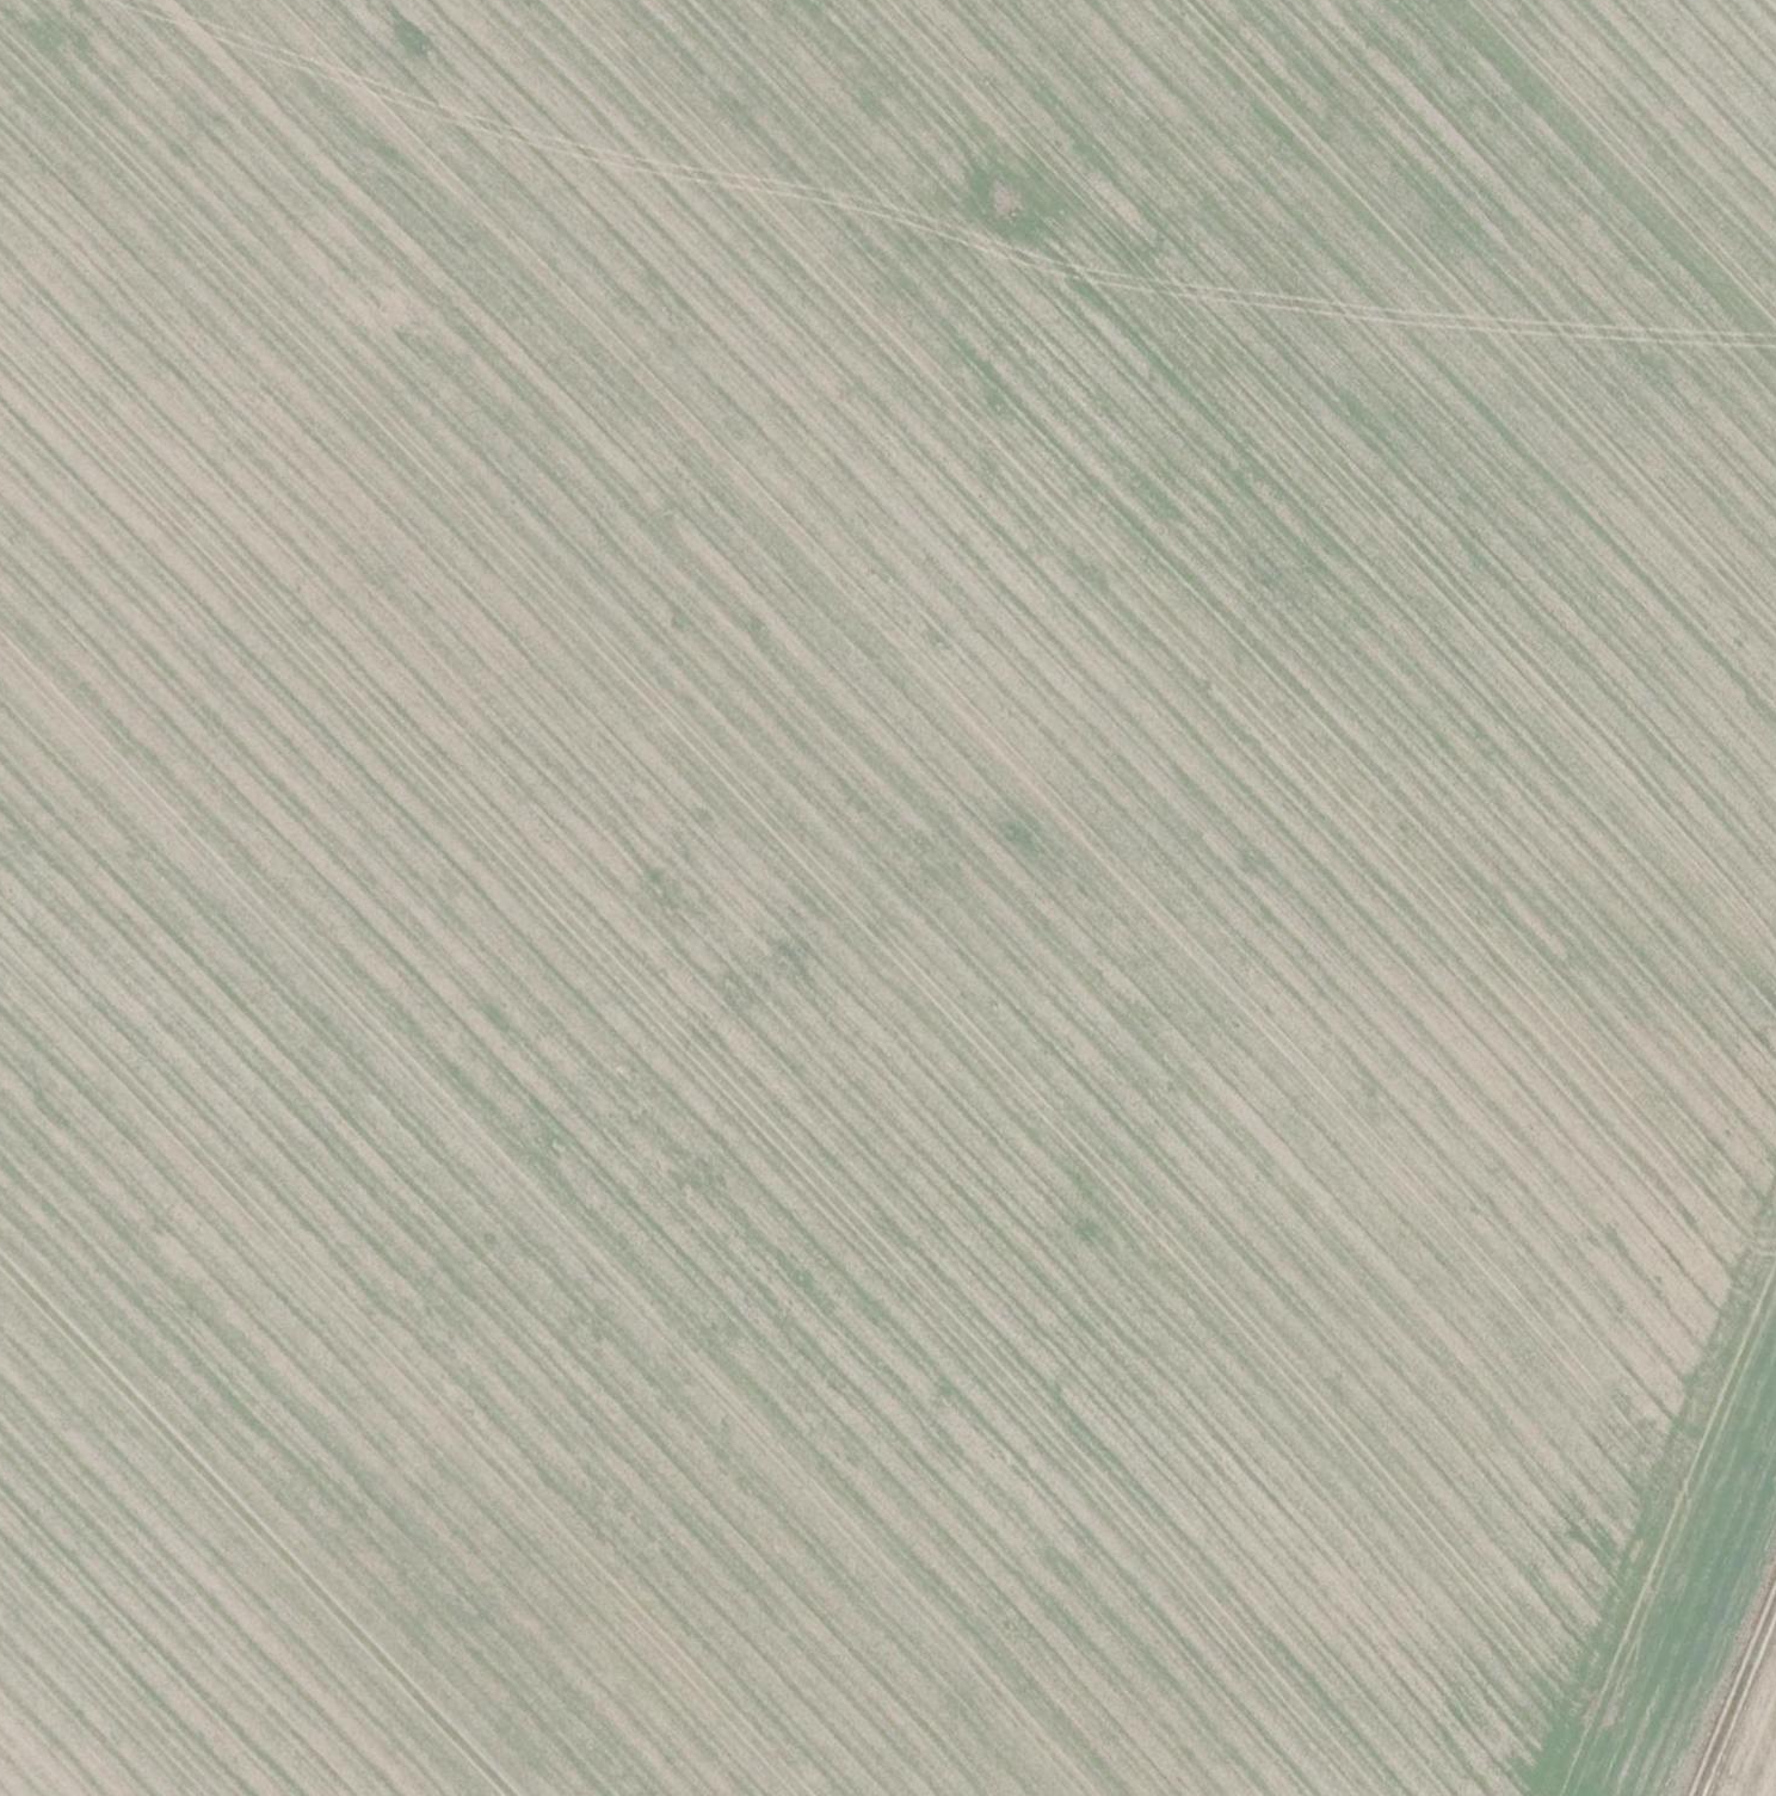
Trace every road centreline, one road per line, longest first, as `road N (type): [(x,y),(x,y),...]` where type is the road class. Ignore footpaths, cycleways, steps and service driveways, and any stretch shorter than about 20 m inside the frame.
road 1 (track): [(1775,1624),(1706,1795)]

